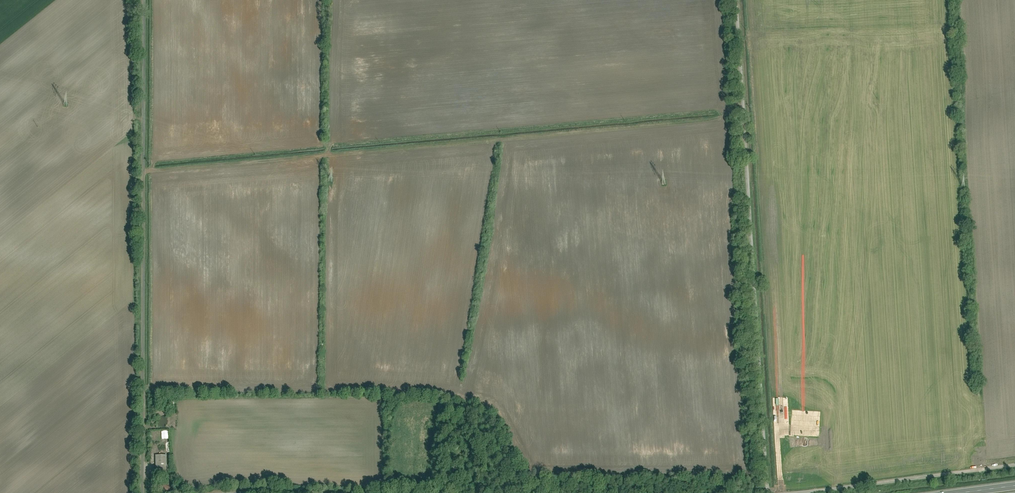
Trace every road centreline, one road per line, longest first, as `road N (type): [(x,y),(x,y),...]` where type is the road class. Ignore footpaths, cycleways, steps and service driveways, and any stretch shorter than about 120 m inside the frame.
road 1 (unclassified): [(140,0),(138,492)]

